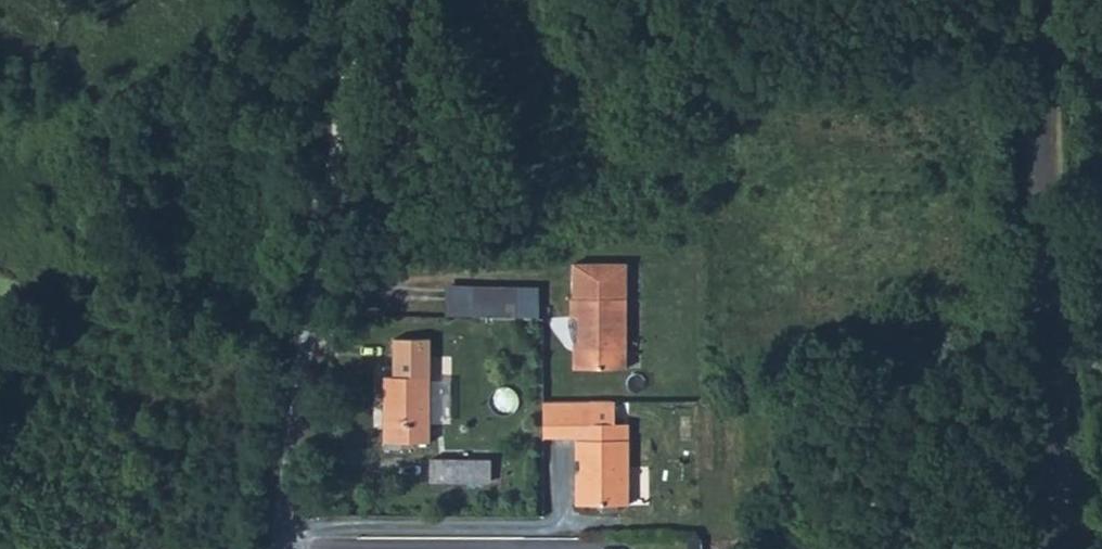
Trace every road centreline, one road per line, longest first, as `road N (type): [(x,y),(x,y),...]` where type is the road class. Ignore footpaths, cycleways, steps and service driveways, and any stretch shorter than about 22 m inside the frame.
road 1 (unclassified): [(1051,548),(1039,0)]

